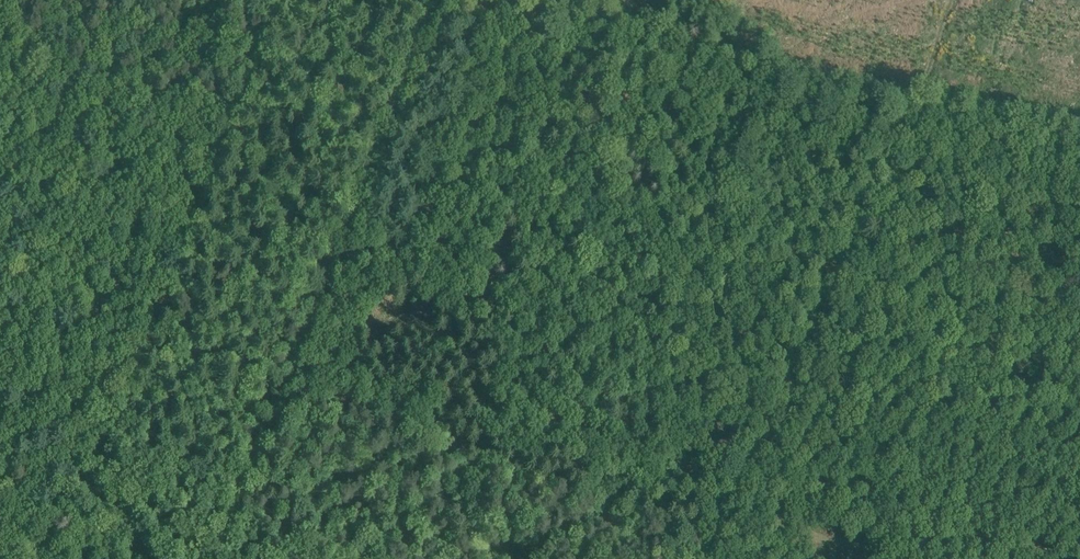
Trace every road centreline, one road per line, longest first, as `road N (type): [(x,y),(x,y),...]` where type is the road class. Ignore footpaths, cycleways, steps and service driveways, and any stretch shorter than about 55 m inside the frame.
road 1 (track): [(439,0),(216,558)]
road 2 (track): [(0,497),(148,558)]

